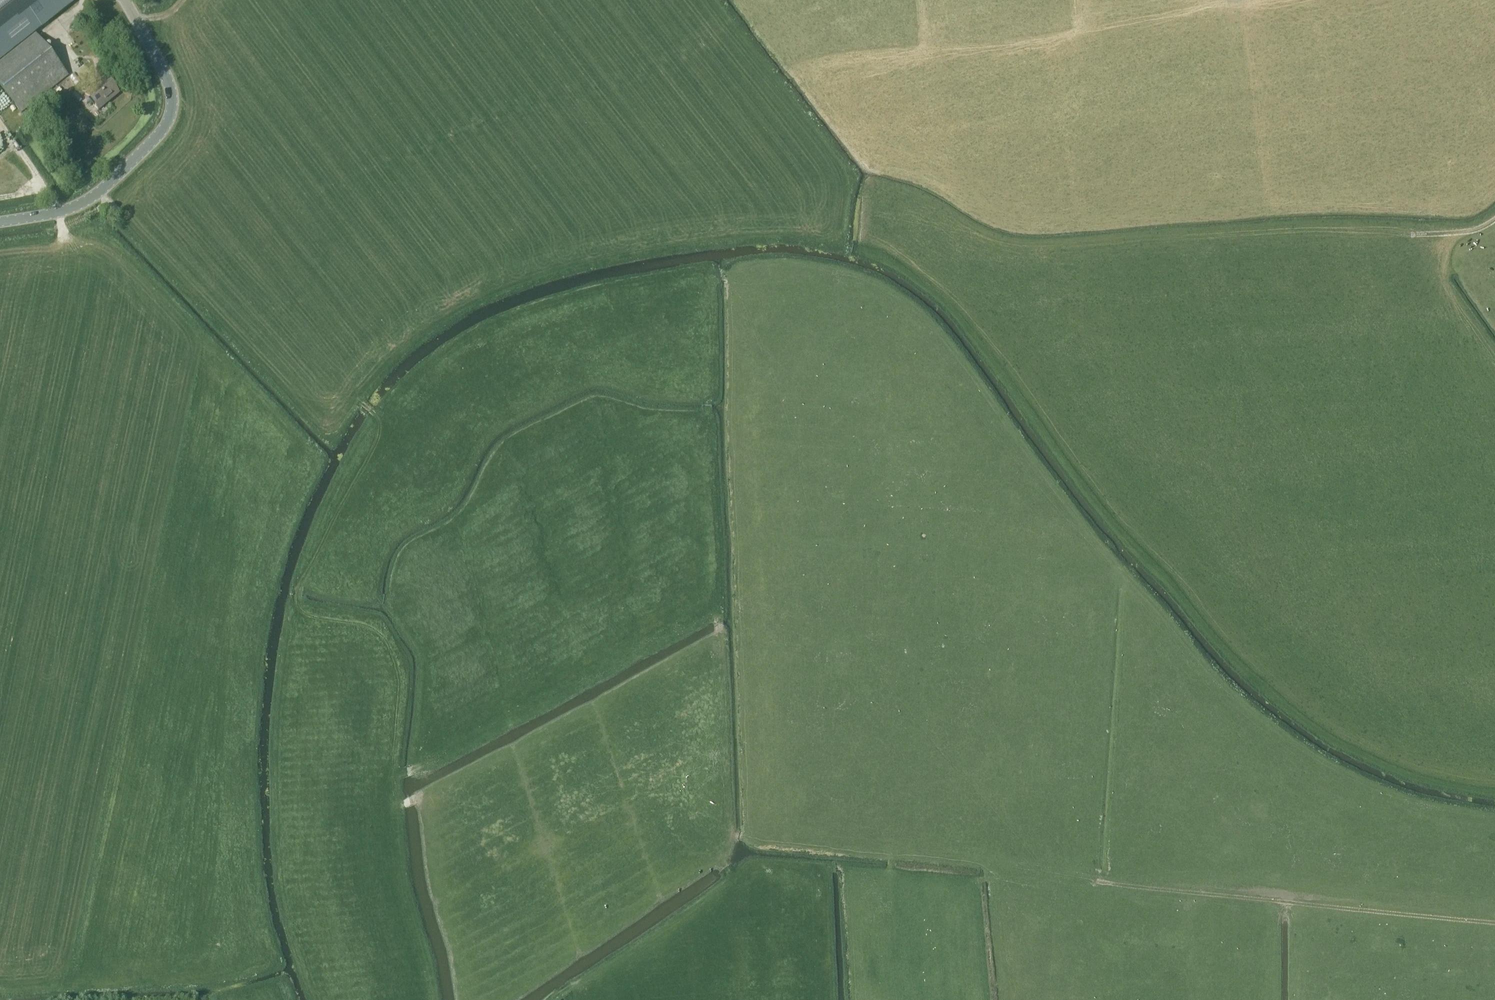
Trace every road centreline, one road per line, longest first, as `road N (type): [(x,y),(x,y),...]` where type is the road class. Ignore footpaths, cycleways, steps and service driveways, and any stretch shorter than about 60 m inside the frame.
road 1 (tertiary): [(0,221),(94,193),(163,127),(167,80),(125,0)]

